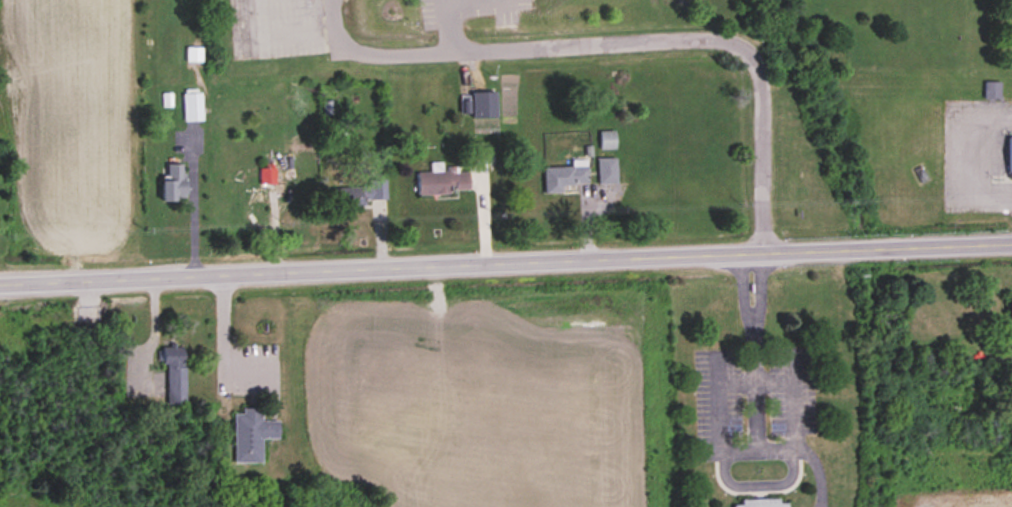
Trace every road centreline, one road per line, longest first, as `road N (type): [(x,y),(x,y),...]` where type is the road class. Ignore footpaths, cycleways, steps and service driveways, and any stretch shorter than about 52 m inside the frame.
road 1 (tertiary): [(1011,241),(0,283)]

